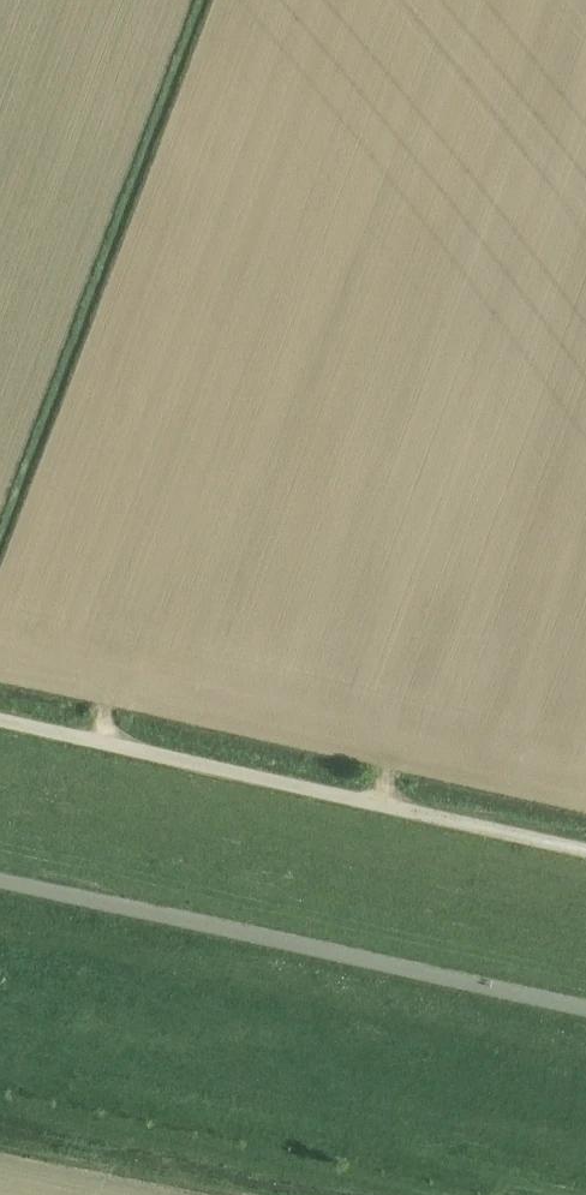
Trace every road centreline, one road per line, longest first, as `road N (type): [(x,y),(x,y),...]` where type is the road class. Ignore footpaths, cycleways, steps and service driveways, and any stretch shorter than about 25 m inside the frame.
road 1 (unclassified): [(585,850),(0,718)]

